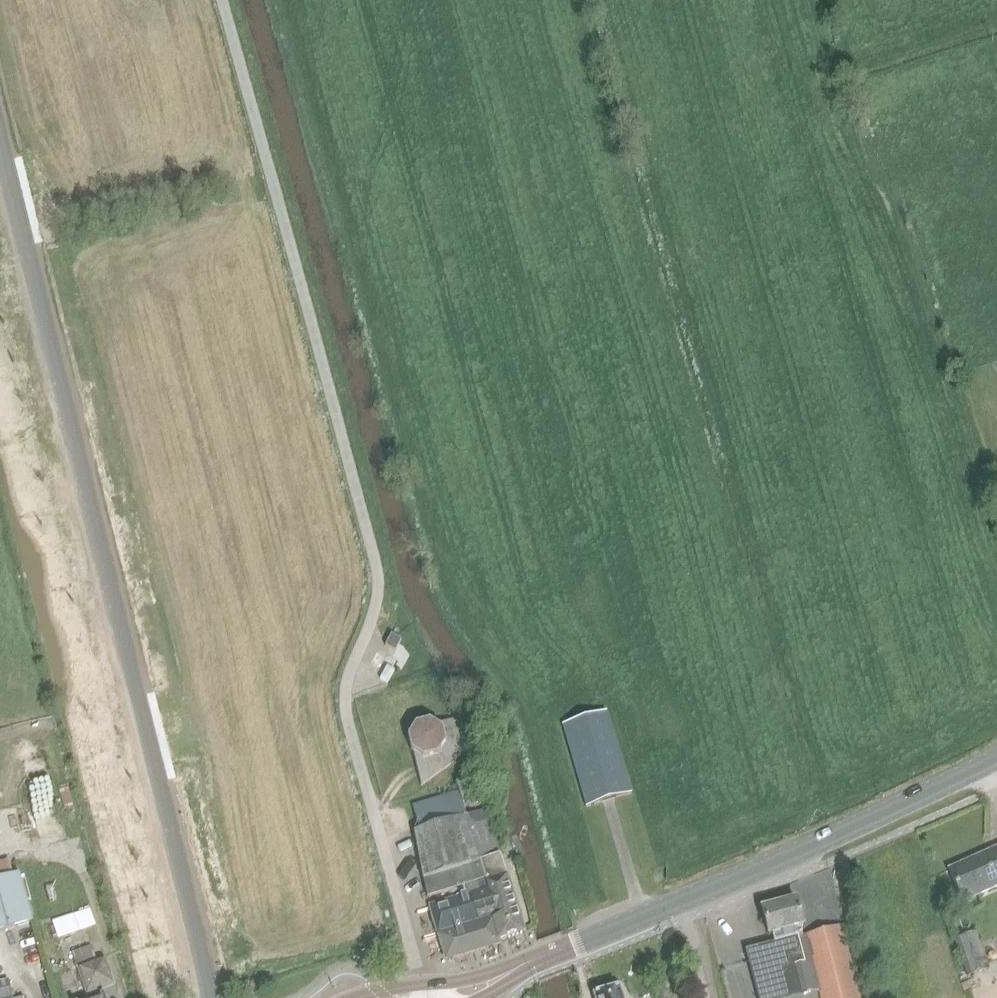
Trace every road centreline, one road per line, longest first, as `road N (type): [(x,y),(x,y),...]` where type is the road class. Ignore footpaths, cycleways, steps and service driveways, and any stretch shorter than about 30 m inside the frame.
road 1 (unclassified): [(0,145),(211,997)]
road 2 (secondary): [(513,969),(783,860),(996,759)]
road 3 (unclassified): [(371,811),(410,944)]

